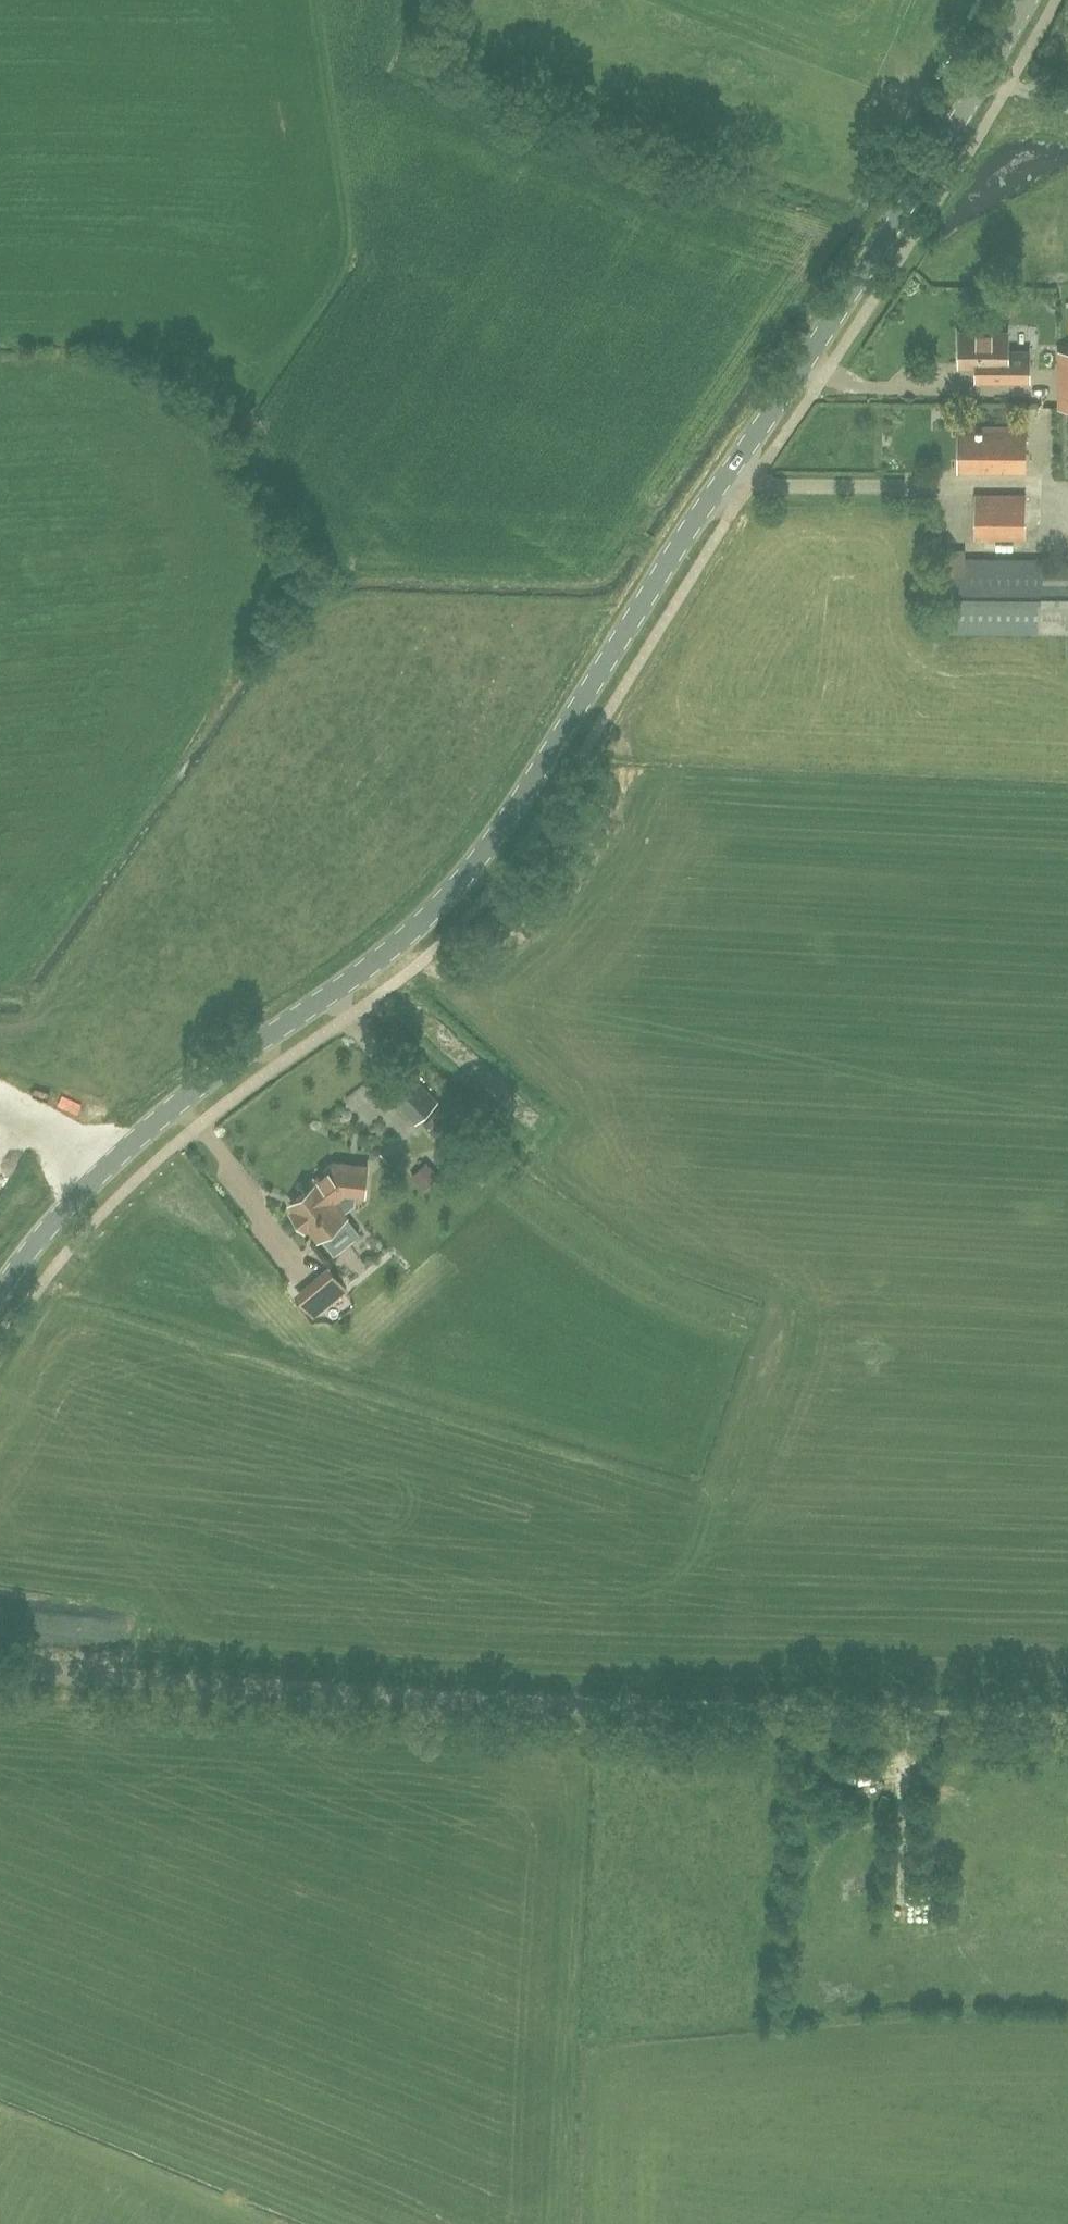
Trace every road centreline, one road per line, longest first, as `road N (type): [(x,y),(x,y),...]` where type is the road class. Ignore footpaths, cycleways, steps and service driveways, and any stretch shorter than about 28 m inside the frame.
road 1 (tertiary): [(0,1307),(36,1246),(201,1083),(321,998),(443,894),(495,835),(1023,0)]
road 2 (unclassified): [(0,1672),(731,1718),(1067,1728)]

